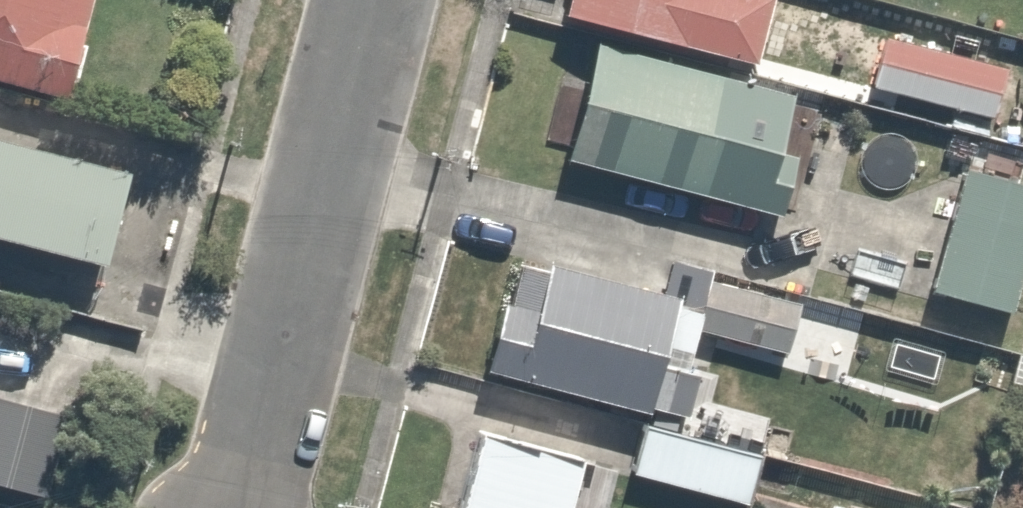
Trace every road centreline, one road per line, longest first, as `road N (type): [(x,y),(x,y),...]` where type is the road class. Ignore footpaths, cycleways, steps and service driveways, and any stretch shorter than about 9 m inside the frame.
road 1 (residential): [(361,0),(226,507)]

